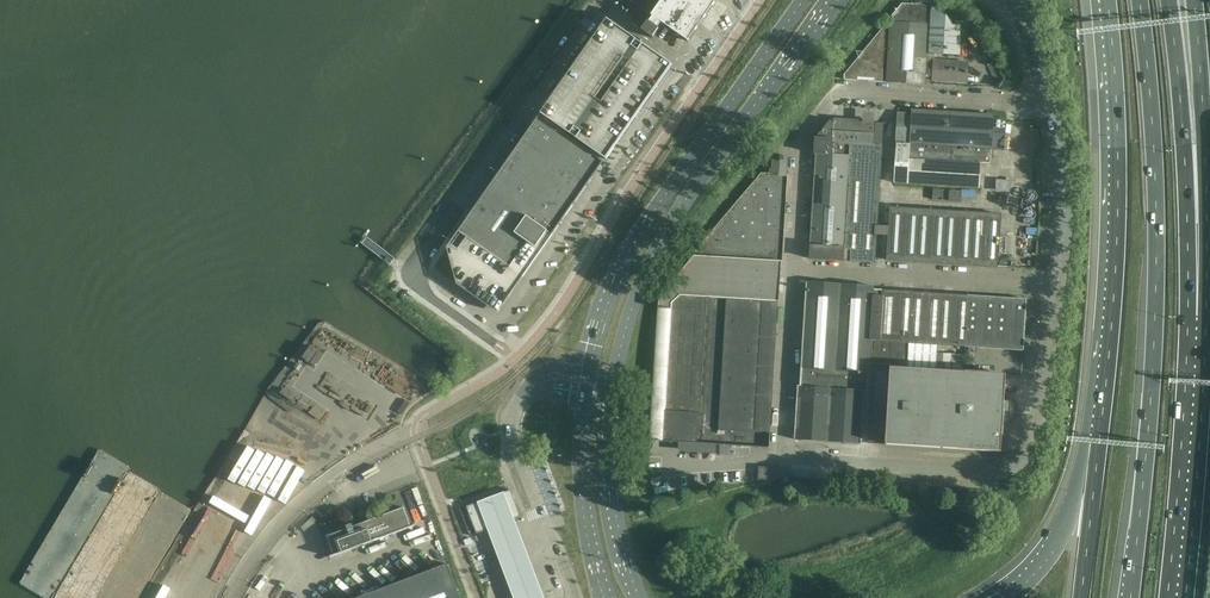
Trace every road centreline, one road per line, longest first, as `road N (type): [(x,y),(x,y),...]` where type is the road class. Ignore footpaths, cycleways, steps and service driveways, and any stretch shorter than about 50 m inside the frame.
road 1 (secondary): [(637,597),(612,515),(606,460),(610,387),(630,306),(684,202),(836,0)]
road 2 (secondary): [(802,0),(651,213),(601,323),(581,461),(587,536),(604,597)]
road 3 (motorway): [(1140,0),(1155,302),(1131,597)]
road 4 (motorway): [(1108,0),(1117,239),(1100,442)]
road 5 (unclassified): [(794,272),(805,137),(842,92),(1048,105)]
road 6 (unclassified): [(1057,288),(1031,456),(1019,469),(1001,475),(868,465)]
road 7 (unclassified): [(417,270),(602,0)]
road 8 (motorway): [(1195,322),(1168,0)]
road 9 (motorway): [(1195,322),(1205,162),(1194,0)]
road 10 (motorway): [(1175,597),(1195,322)]
road 11 (unclassified): [(868,465),(783,455),(794,272)]
road 12 (unclassified): [(794,272),(1057,288)]
road 13 (unclassified): [(227,597),(294,506),(409,433)]
road 14 (unclassified): [(1048,105),(1065,200),(1057,288)]
road 15 (motorway): [(1100,442),(1054,545),(1005,597)]
road 16 (motorway): [(1100,442),(1082,597)]

